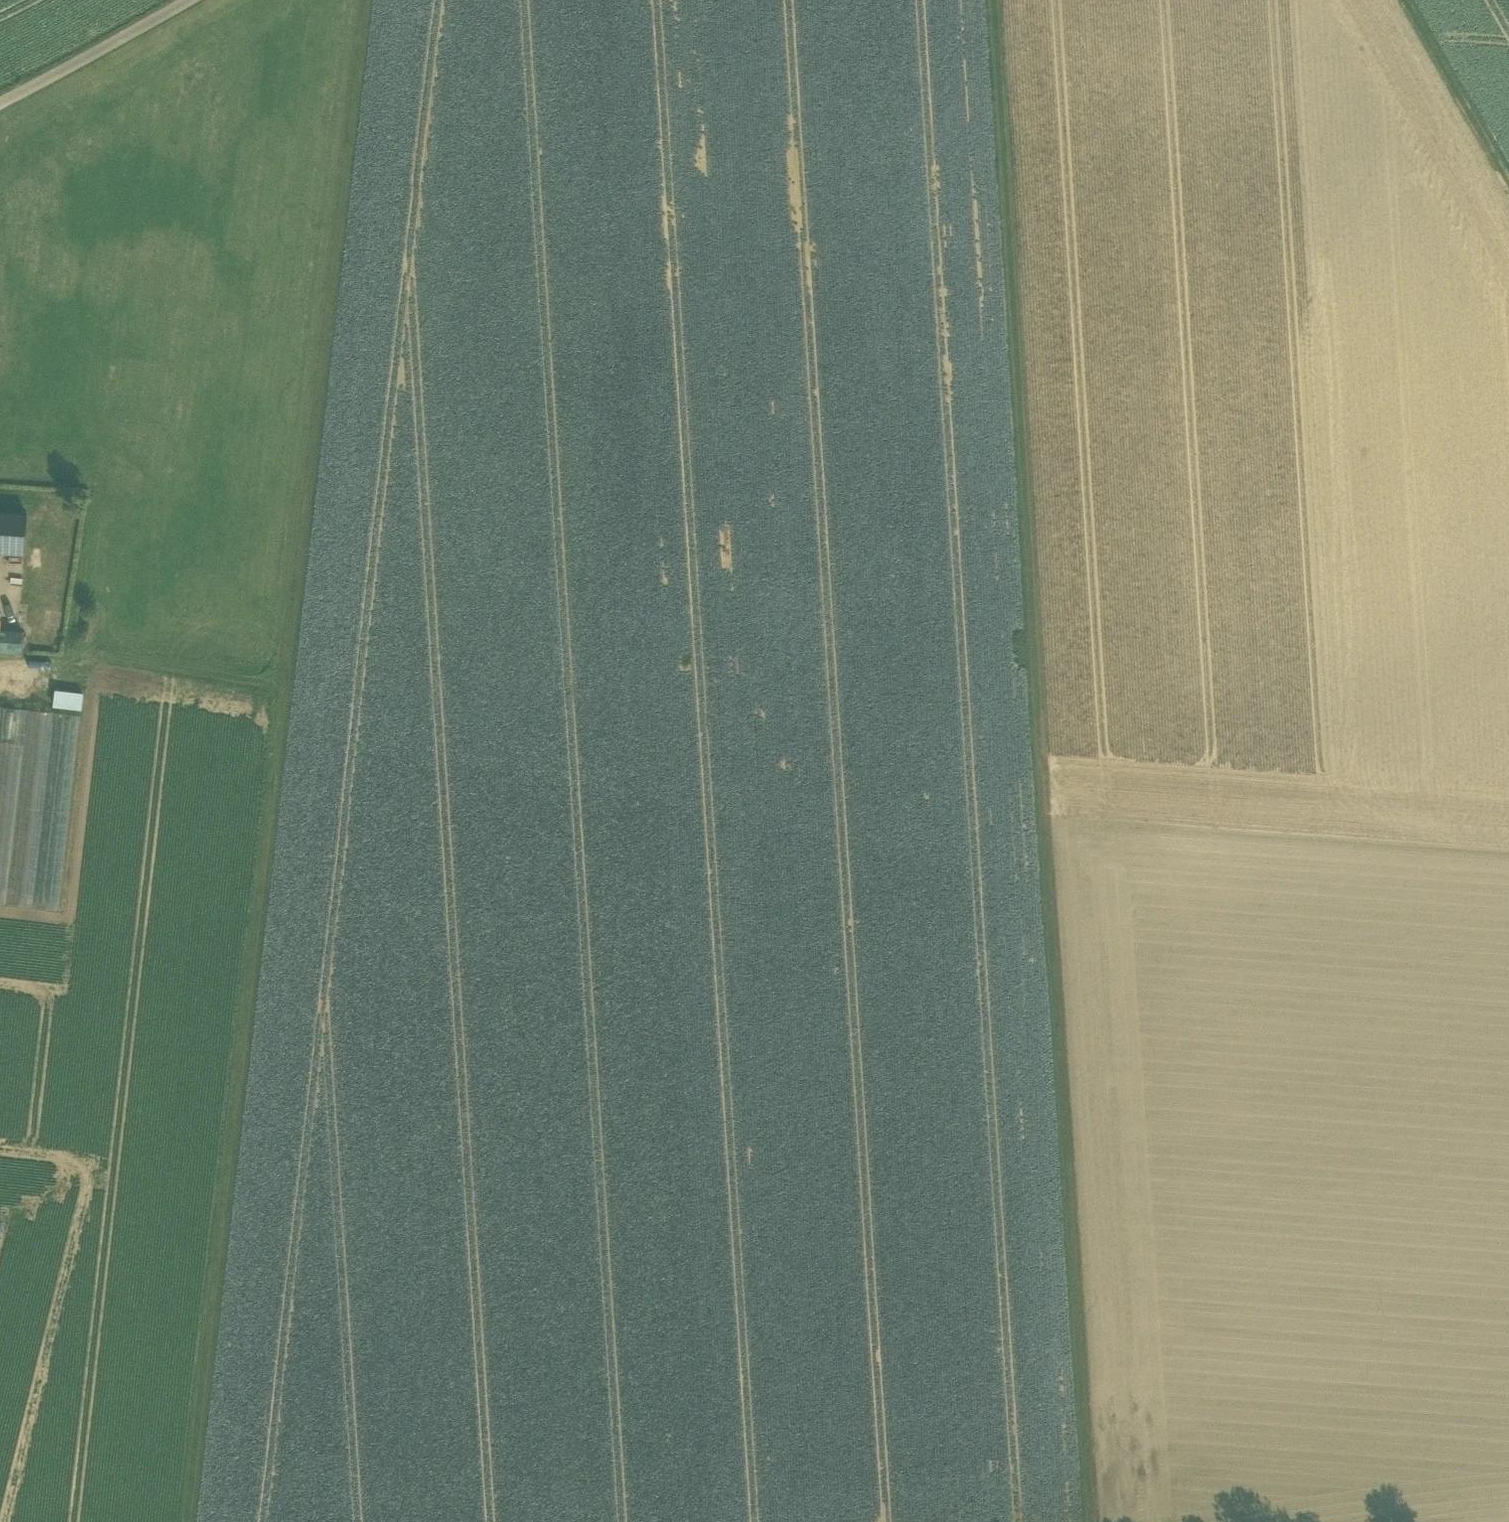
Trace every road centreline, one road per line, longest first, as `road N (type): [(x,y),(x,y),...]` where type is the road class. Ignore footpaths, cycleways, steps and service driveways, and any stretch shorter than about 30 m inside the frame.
road 1 (track): [(358,0),(167,1521)]
road 2 (track): [(987,0),(1070,1521)]
road 3 (track): [(1398,0),(1508,198)]
road 4 (unclassified): [(0,103),(187,0)]

